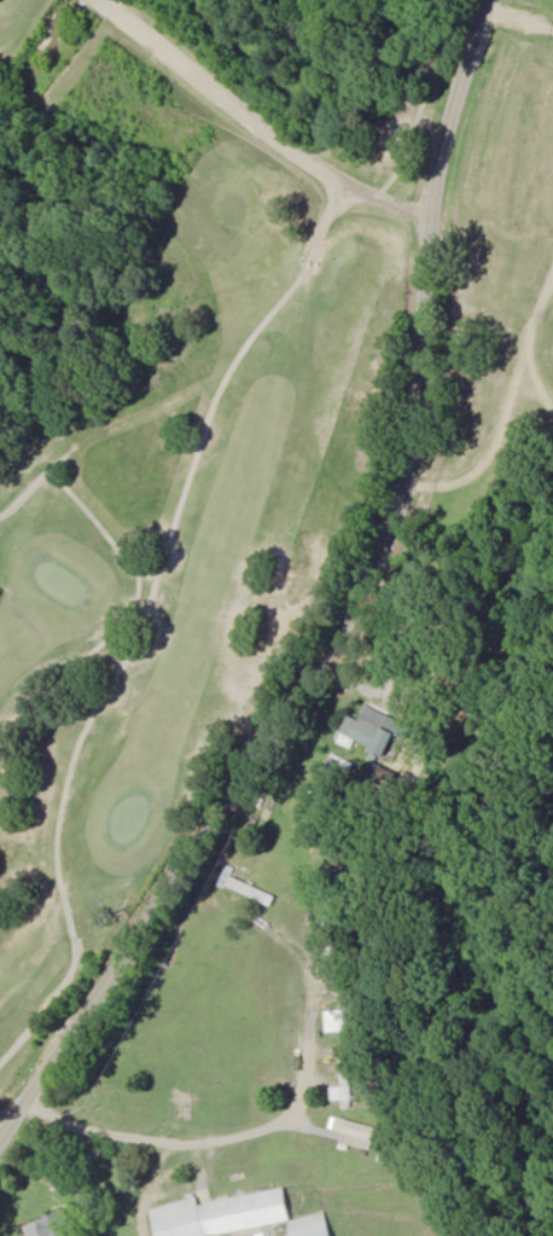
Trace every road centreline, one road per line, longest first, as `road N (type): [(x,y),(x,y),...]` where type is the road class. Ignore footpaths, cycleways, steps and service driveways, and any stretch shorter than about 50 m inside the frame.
road 1 (tertiary): [(0,1175),(383,637),(432,551),(456,191),(497,0)]
road 2 (residential): [(155,964),(266,1074),(415,1115),(535,1110),(552,1085)]
road 3 (residential): [(65,0),(170,87),(280,149),(456,191)]

